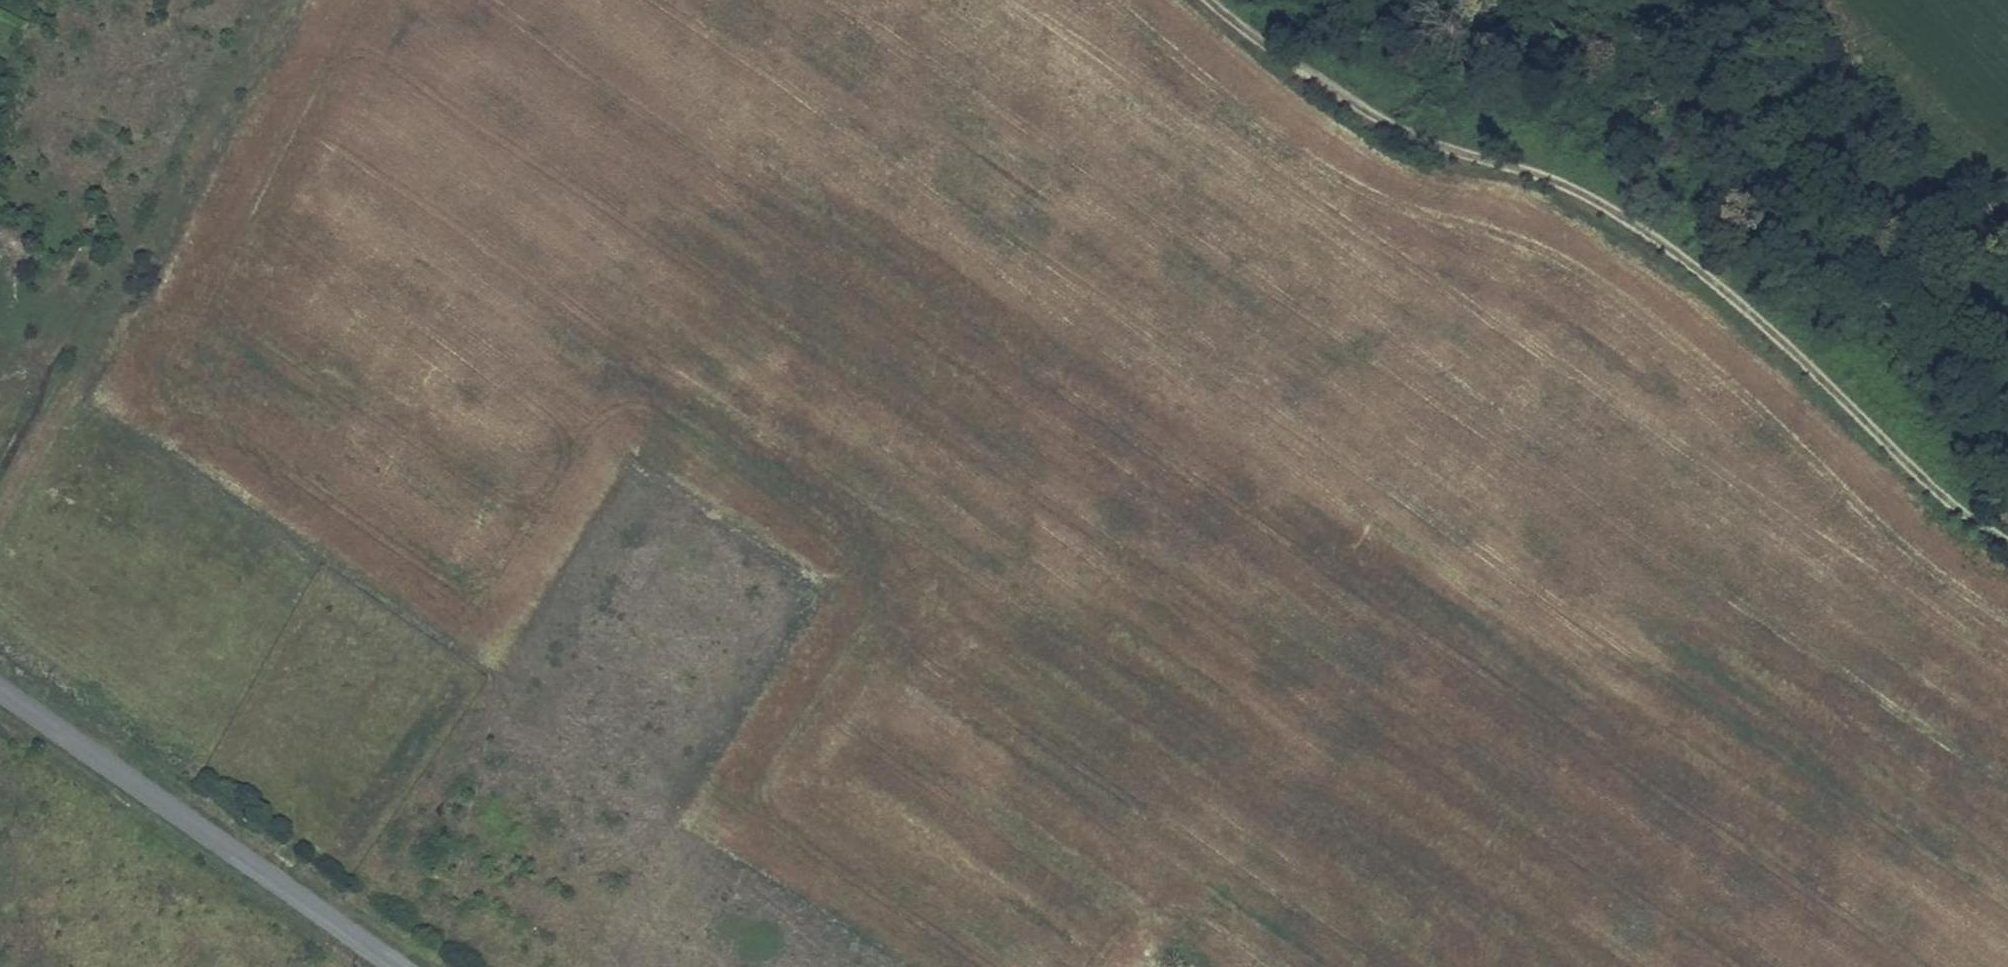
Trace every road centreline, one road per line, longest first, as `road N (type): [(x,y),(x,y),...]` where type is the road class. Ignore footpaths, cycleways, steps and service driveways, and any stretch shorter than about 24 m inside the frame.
road 1 (track): [(2007,535),(1624,212),(1323,79),(1229,0)]
road 2 (unclassified): [(395,966),(0,687)]

